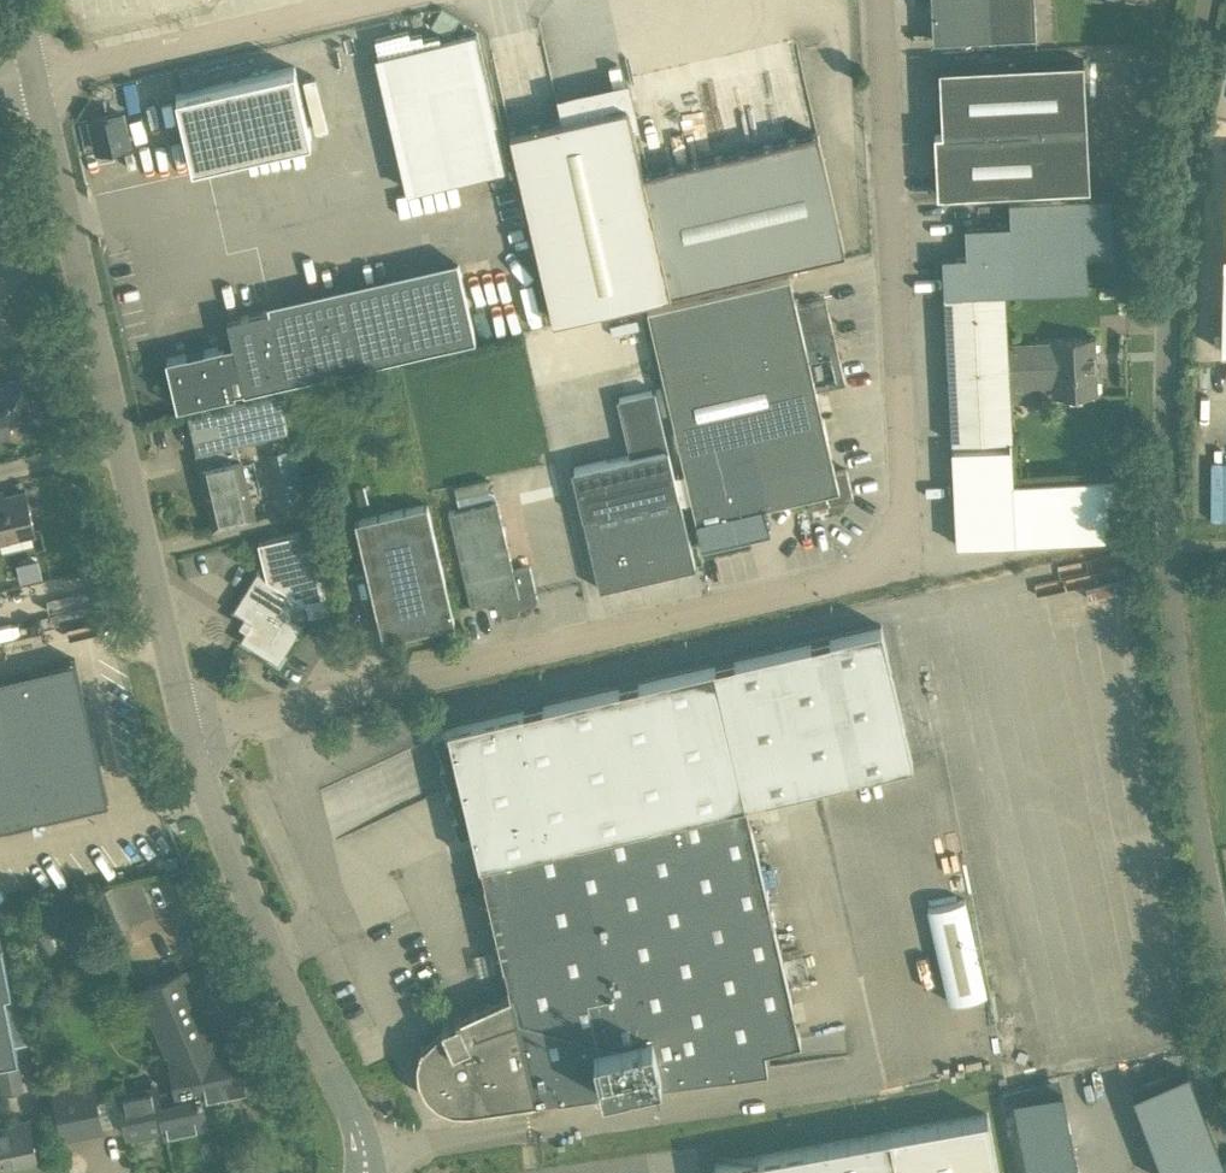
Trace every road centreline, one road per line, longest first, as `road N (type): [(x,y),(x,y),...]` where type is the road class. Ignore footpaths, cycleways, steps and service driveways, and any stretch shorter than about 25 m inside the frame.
road 1 (unclassified): [(874,0),(908,564),(186,732)]
road 2 (unclassified): [(1225,956),(1184,715),(1164,378),(1178,173),(1208,0)]
road 3 (unclassified): [(186,732),(40,85)]
road 4 (unclassified): [(365,1172),(351,1112),(232,857),(186,732)]
road 5 (unclassified): [(40,85),(384,0)]

